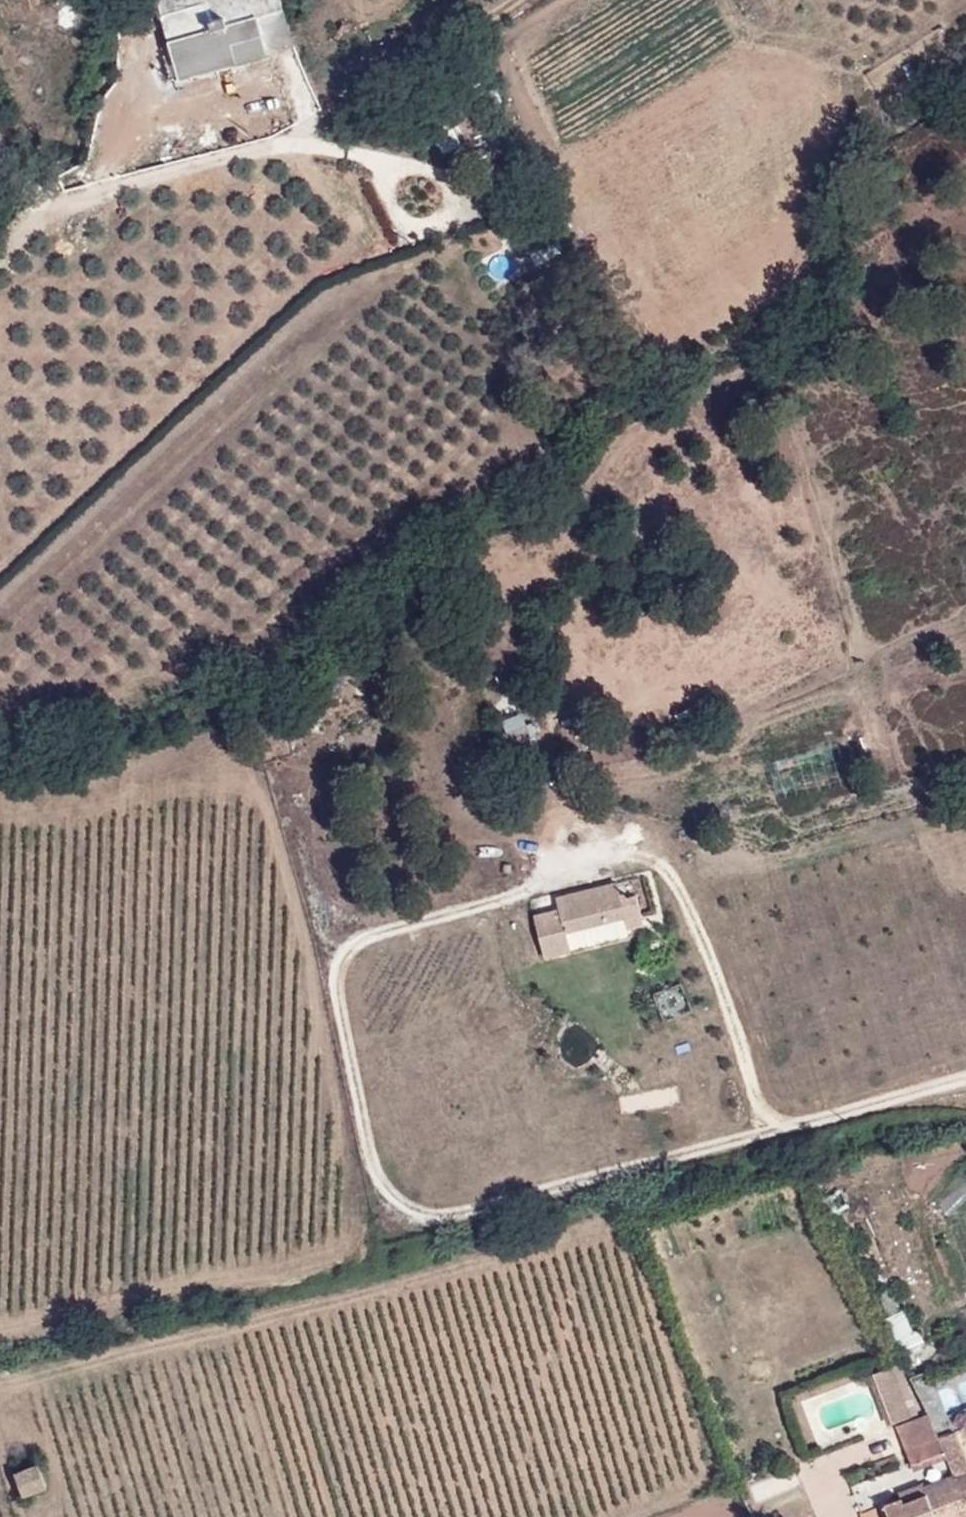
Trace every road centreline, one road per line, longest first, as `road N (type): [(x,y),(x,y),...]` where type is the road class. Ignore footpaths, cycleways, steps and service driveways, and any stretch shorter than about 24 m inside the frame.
road 1 (track): [(0,145),(18,180),(52,203),(243,150),(302,142),(371,154),(432,183)]

